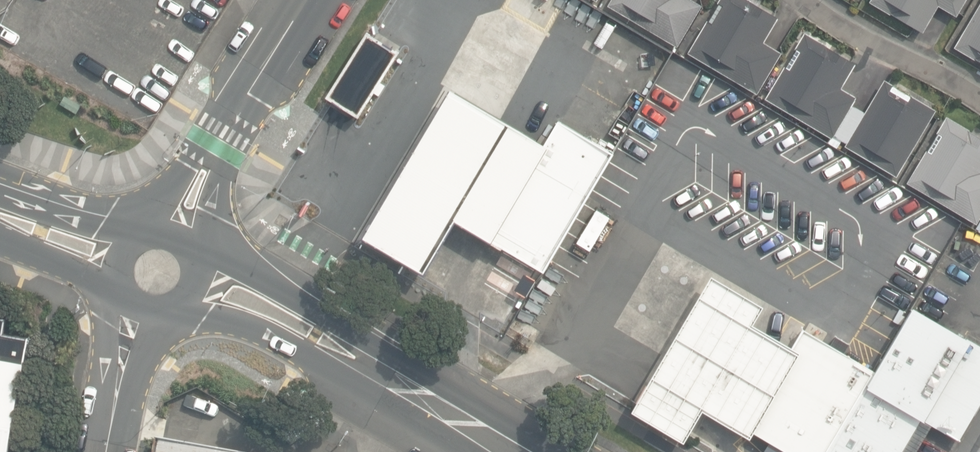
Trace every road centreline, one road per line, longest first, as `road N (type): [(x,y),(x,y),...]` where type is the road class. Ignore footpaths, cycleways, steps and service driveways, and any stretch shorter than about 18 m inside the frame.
road 1 (residential): [(178,228),(211,155),(305,0)]
road 2 (secondary): [(197,248),(367,340),(399,384)]
road 3 (secondary): [(399,384),(344,377),(269,333),(176,309)]
road 4 (residential): [(979,103),(803,0)]
road 5 (unclassified): [(107,451),(133,310)]
road 6 (secondary): [(509,451),(399,384)]

